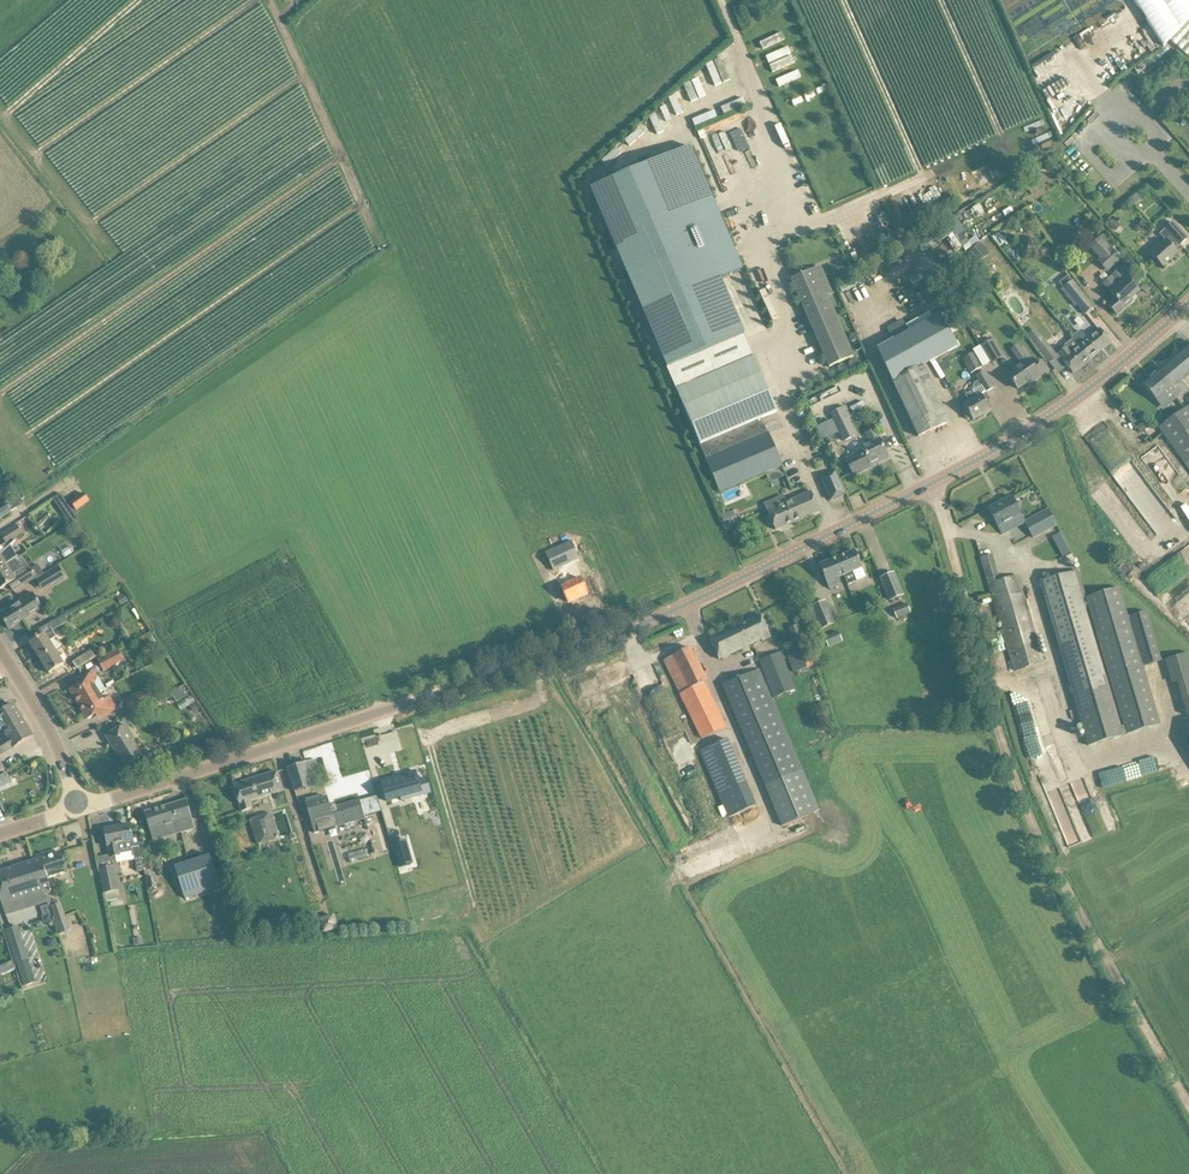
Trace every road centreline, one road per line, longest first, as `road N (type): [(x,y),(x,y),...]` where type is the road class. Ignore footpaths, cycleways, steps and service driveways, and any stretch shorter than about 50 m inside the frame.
road 1 (tertiary): [(79,809),(665,614),(1017,437),(1188,302)]
road 2 (track): [(1188,1104),(1025,805),(948,531)]
road 3 (tertiary): [(79,809),(60,750),(0,649)]

